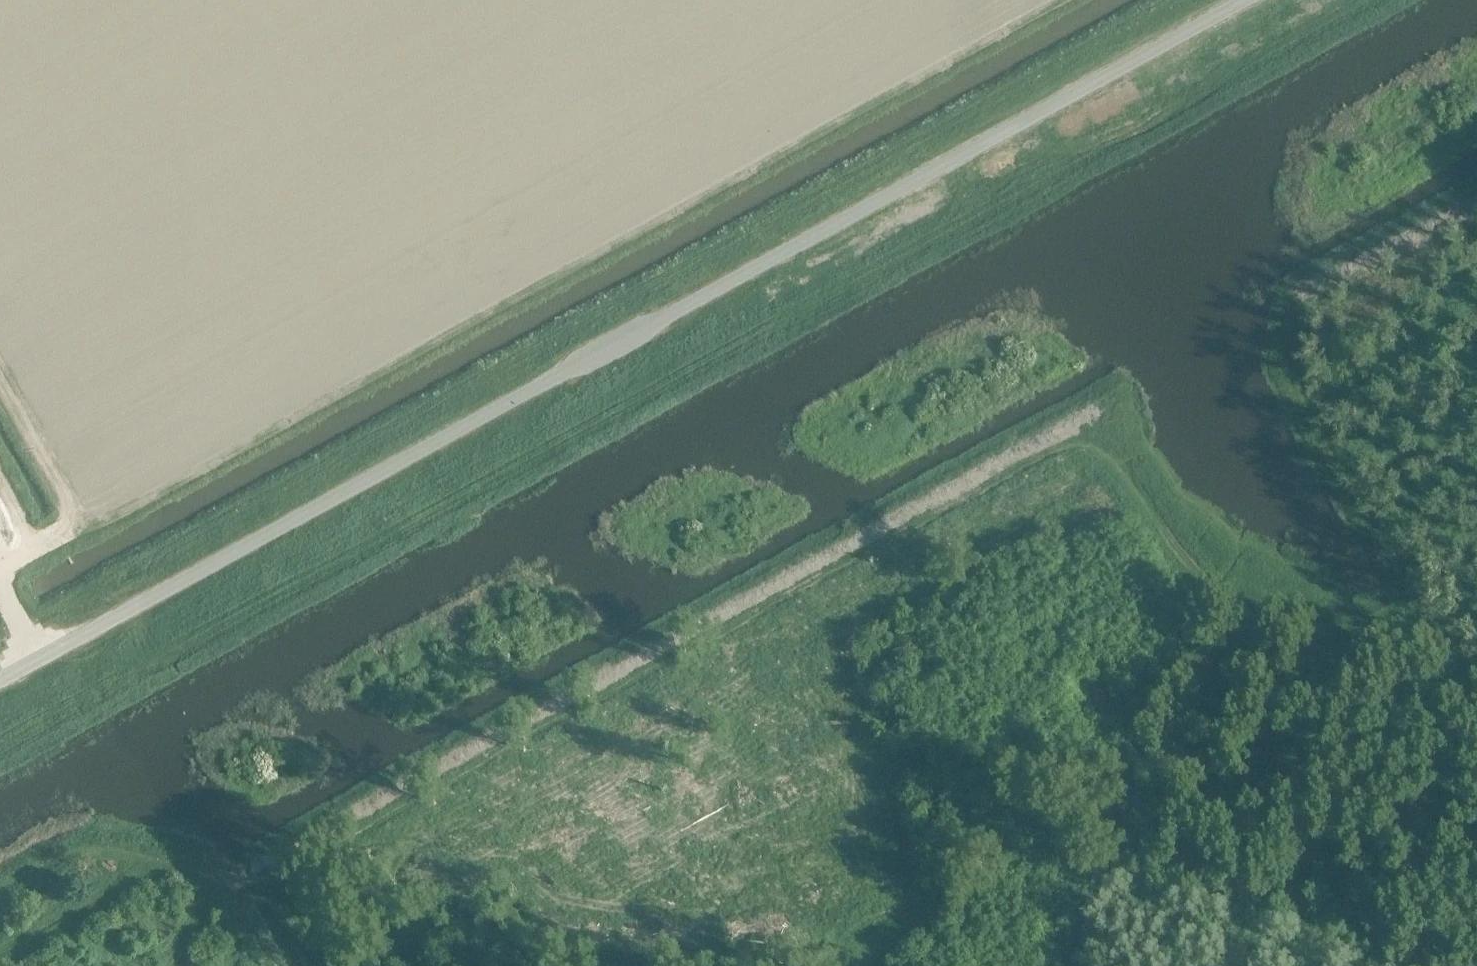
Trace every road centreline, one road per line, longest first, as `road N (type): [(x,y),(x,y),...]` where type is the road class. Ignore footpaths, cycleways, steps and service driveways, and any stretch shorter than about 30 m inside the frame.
road 1 (unclassified): [(0,688),(1247,0)]
road 2 (track): [(229,884),(146,869),(0,959)]
road 3 (track): [(0,562),(63,529),(73,506),(0,372)]

